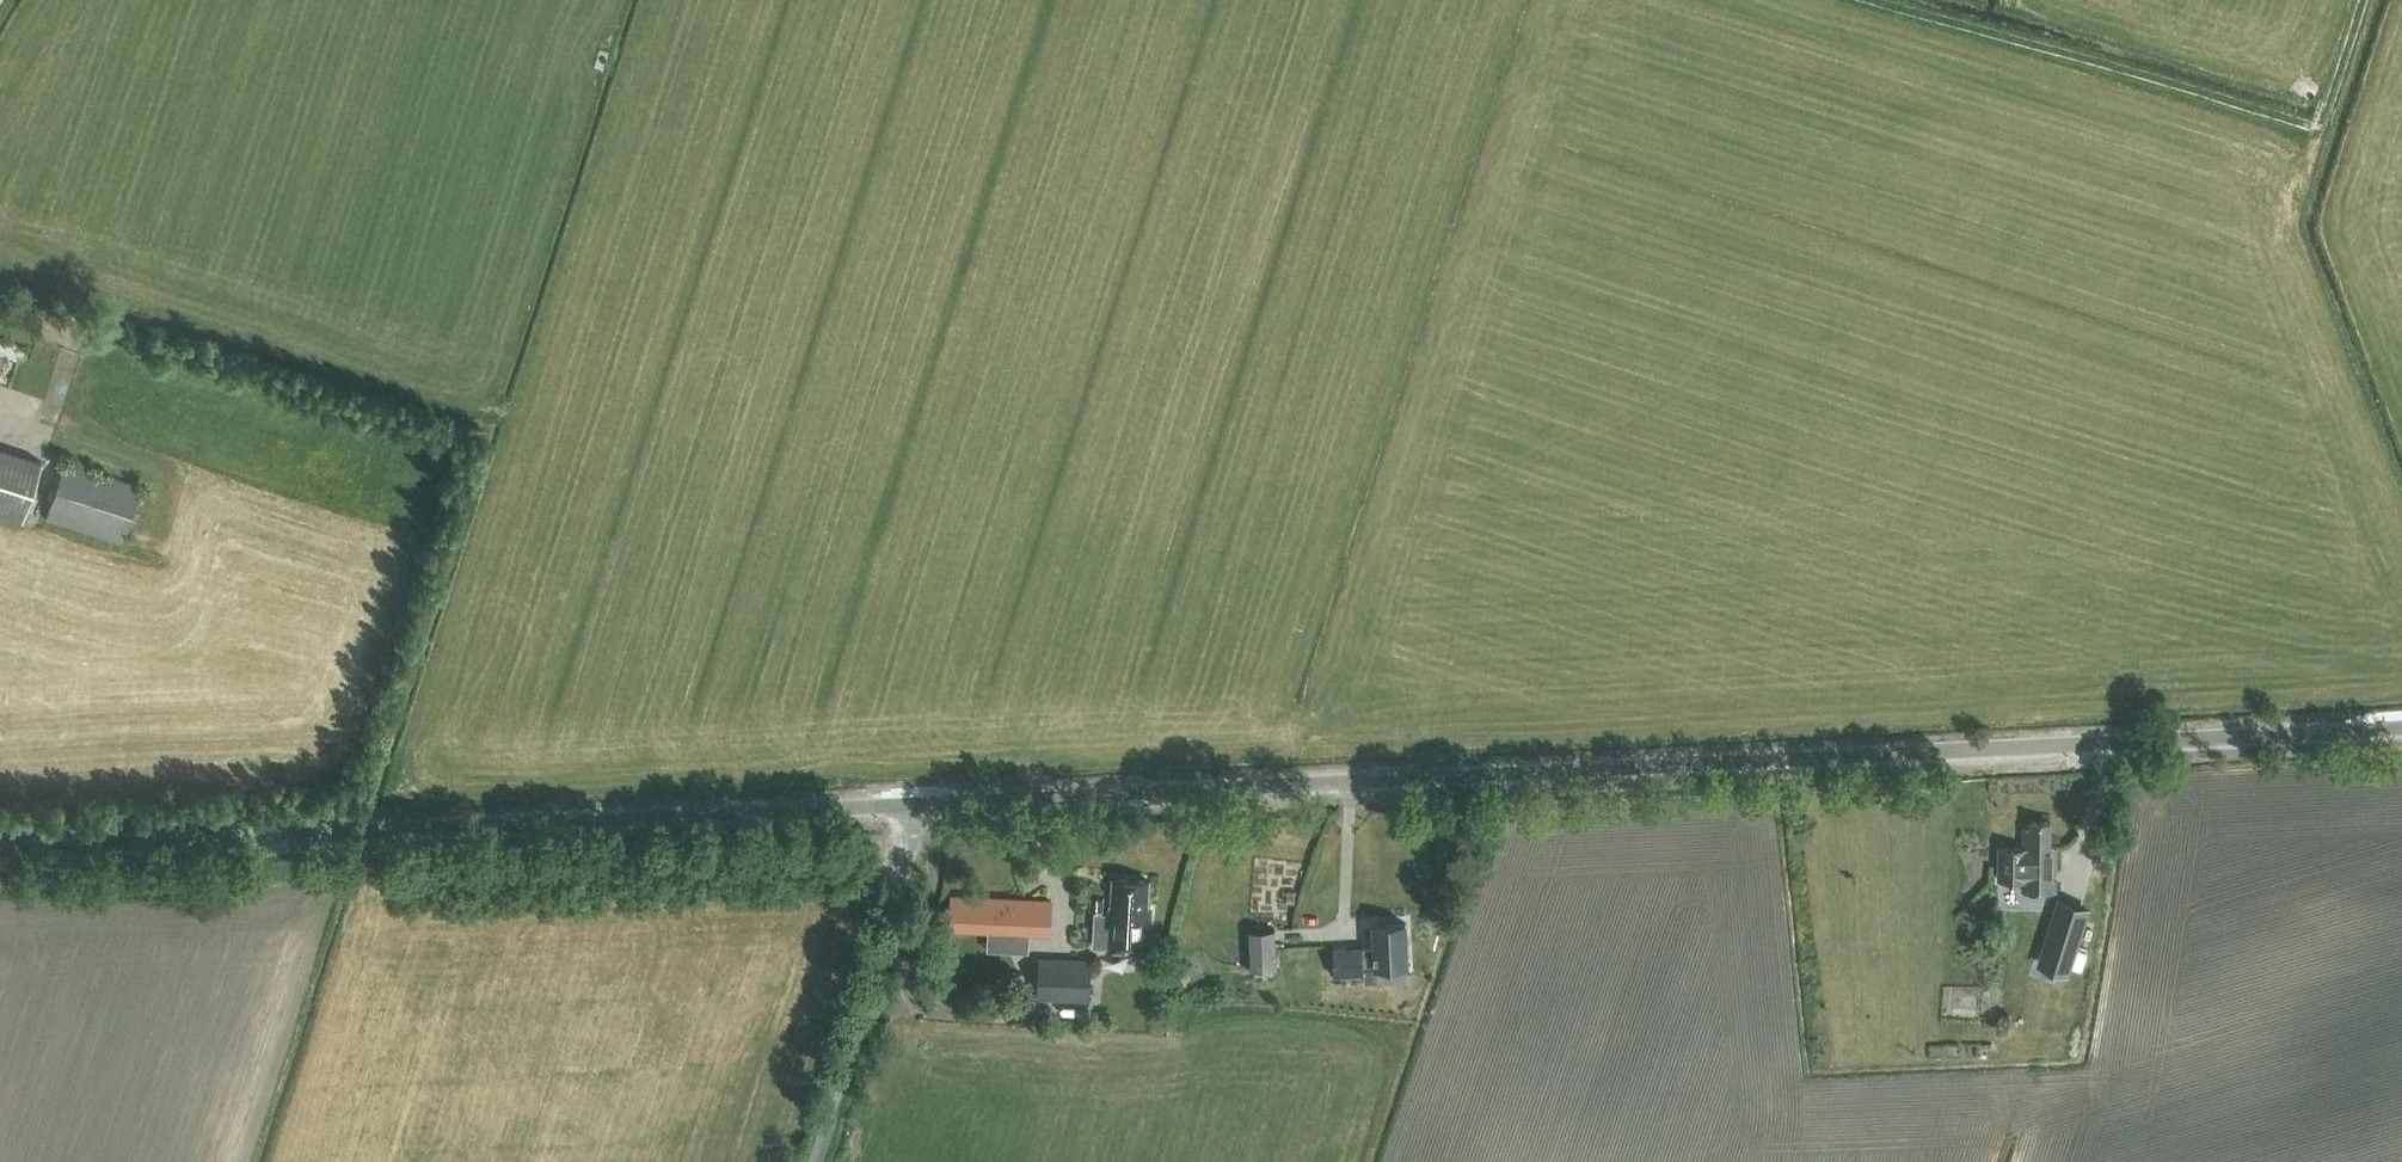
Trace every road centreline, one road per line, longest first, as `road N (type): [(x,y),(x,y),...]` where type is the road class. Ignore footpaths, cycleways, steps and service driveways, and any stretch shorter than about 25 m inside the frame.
road 1 (tertiary): [(2401,727),(912,803)]
road 2 (tertiary): [(912,803),(0,849)]
road 3 (unclassified): [(815,1161),(911,848),(912,803)]

